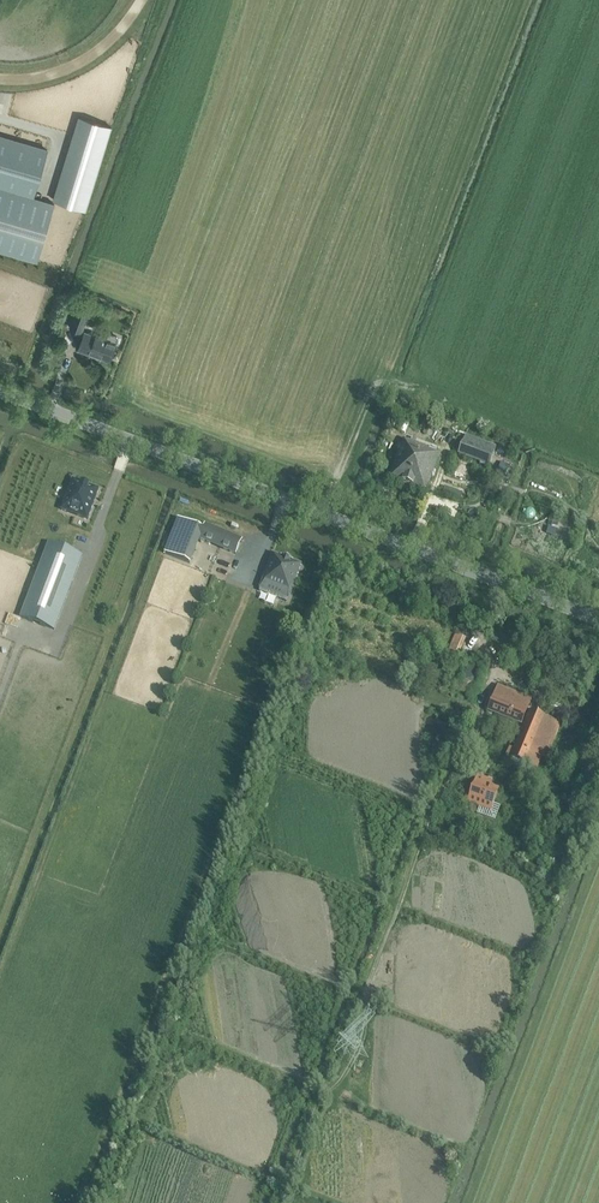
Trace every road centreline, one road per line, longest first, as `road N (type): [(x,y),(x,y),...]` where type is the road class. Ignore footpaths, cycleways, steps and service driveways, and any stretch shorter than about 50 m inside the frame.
road 1 (track): [(281,1202),(321,1098),(344,1076),(363,1031),(365,992),(431,808),(491,684),(481,625),(504,584)]
road 2 (tertiary): [(598,620),(0,393)]
road 3 (track): [(400,903),(255,843)]
road 4 (track): [(365,992),(220,936)]
road 5 (track): [(431,808),(308,755)]

